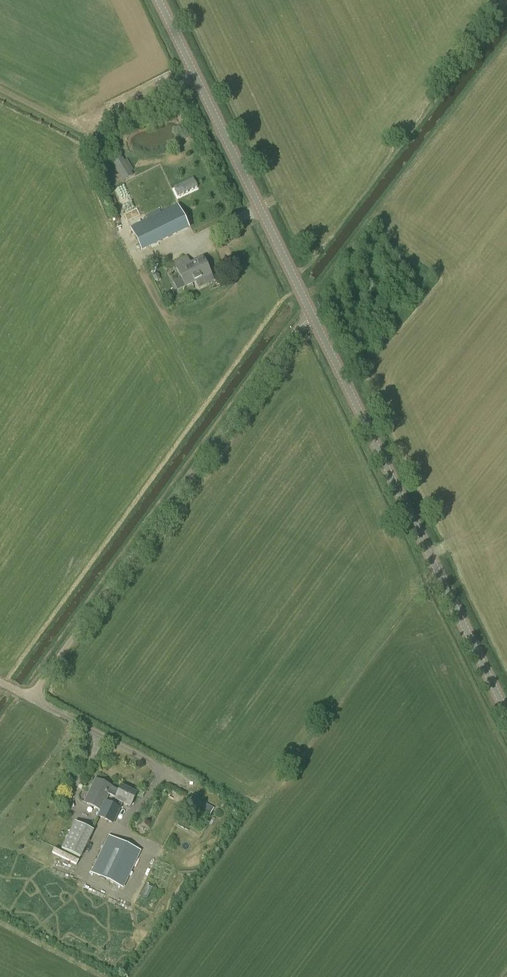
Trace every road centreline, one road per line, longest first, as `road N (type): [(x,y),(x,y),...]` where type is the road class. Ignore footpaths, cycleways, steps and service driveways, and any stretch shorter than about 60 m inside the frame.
road 1 (unclassified): [(29,699),(298,327),(314,319)]
road 2 (secondary): [(506,714),(314,319)]
road 3 (secondary): [(314,319),(159,0)]
road 4 (unclassified): [(29,699),(191,786)]

